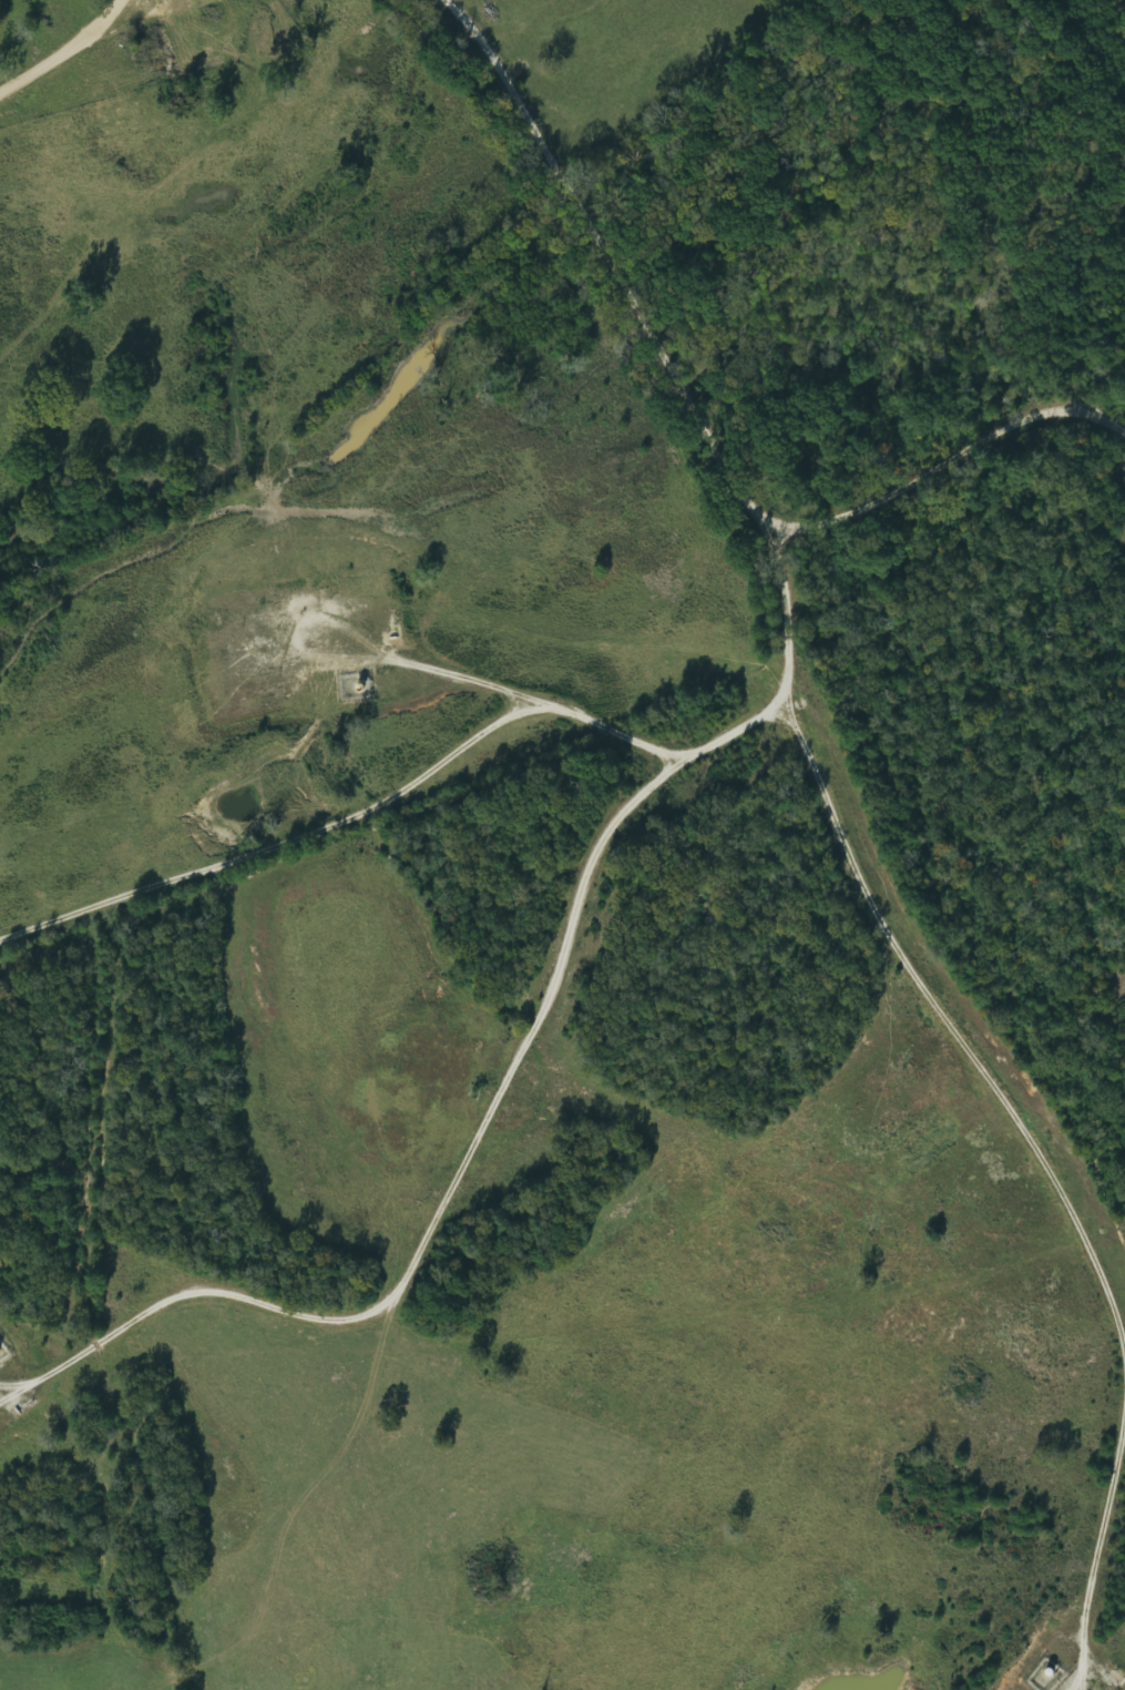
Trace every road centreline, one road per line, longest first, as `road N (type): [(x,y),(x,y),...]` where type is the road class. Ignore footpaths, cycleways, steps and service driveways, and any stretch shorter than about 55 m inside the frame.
road 1 (residential): [(0,1009),(742,745),(807,690),(812,586),(553,131),(423,0)]

